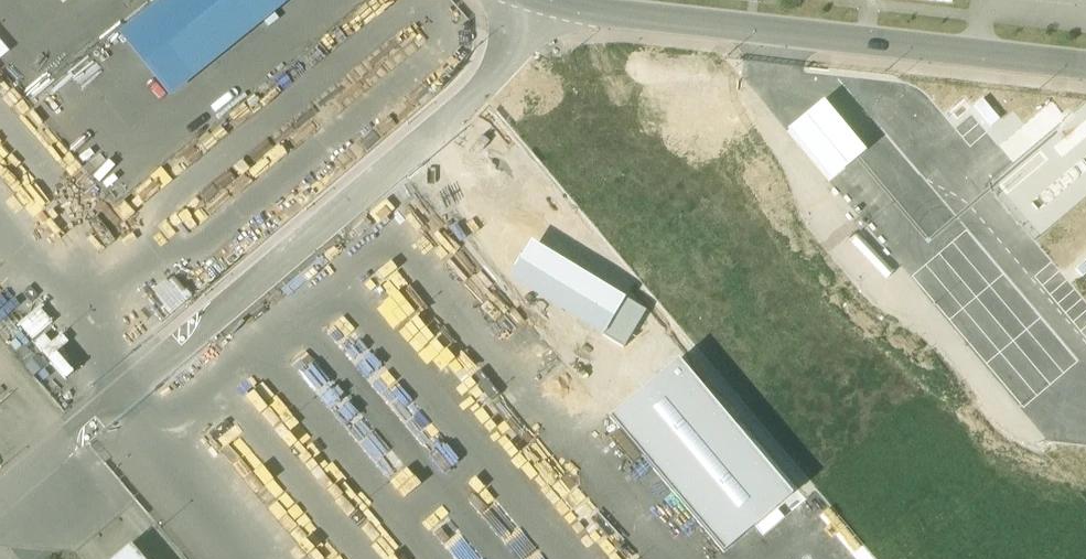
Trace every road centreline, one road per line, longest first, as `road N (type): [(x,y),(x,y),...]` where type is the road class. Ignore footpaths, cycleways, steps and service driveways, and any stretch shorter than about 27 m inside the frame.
road 1 (tertiary): [(1085,74),(622,24),(529,0)]

